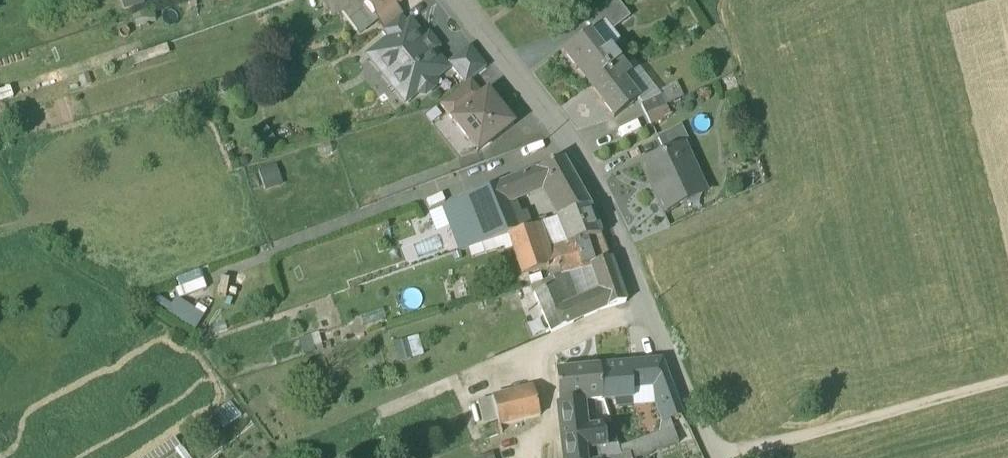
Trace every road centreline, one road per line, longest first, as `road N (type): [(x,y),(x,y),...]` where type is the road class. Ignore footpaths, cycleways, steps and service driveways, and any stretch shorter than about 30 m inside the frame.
road 1 (residential): [(720,457),(614,234),(524,73),(464,0)]
road 2 (track): [(757,457),(1007,387)]

